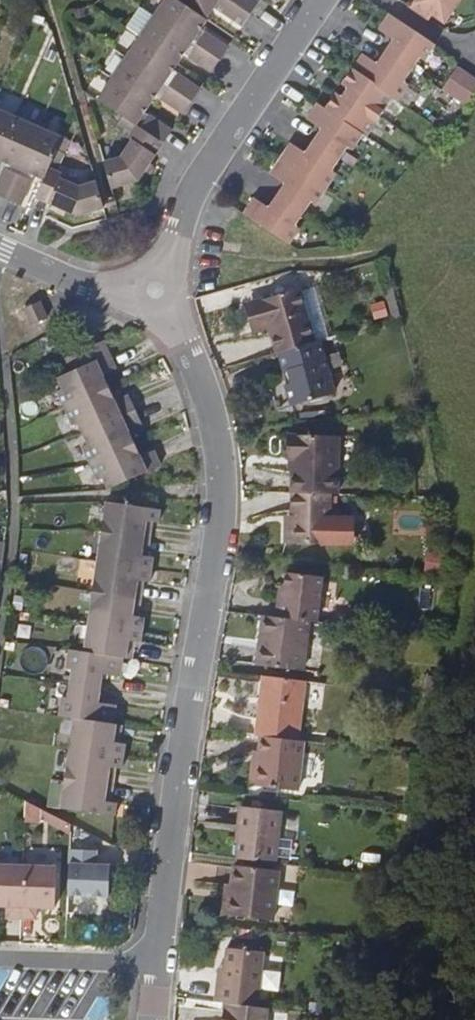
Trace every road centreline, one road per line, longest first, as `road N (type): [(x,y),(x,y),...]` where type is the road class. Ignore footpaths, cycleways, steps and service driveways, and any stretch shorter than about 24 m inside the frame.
road 1 (residential): [(152,296),(186,342),(223,479),(155,965)]
road 2 (residential): [(314,0),(213,149),(152,296)]
road 3 (residential): [(152,296),(87,287),(0,248)]
road 4 (residential): [(155,965),(0,959)]

